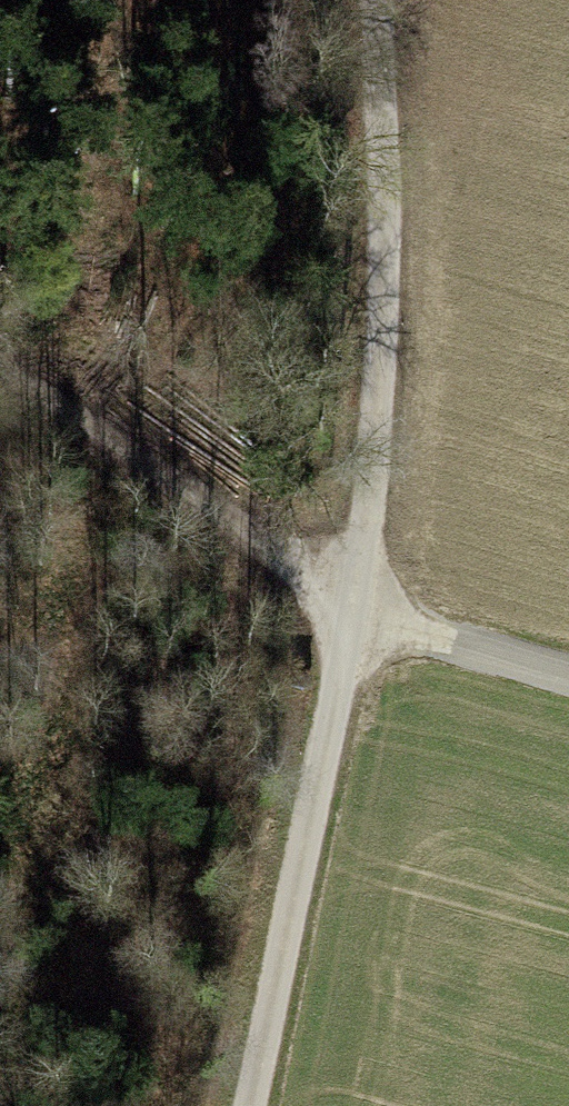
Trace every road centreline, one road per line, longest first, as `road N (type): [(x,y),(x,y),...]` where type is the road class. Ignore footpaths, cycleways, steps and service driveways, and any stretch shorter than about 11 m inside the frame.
road 1 (track): [(258,1105),(371,608),(372,0)]
road 2 (track): [(568,679),(456,647),(371,608),(248,534),(0,409)]

